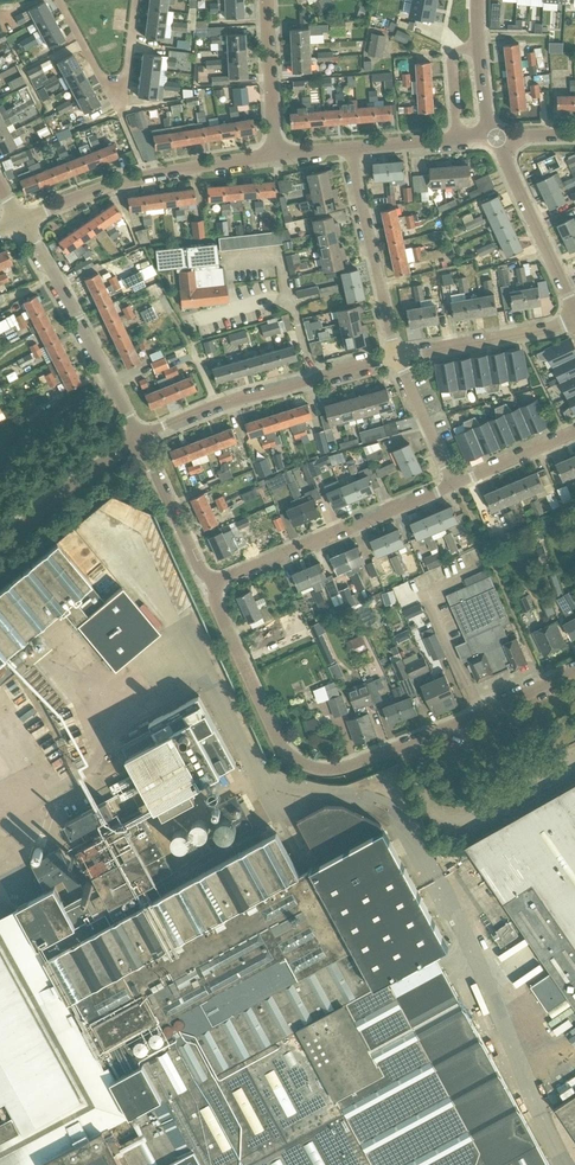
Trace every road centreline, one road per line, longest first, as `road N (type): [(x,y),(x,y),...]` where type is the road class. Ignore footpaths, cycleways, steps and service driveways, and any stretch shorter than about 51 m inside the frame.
road 1 (residential): [(405,743),(341,769),(294,758),(275,740),(208,588)]
road 2 (residential): [(140,440),(216,404),(396,358)]
road 3 (residential): [(208,588),(454,483)]
road 4 (residential): [(21,222),(120,182),(276,154)]
road 5 (residential): [(405,743),(443,834),(574,761)]
road 6 (residential): [(140,440),(21,222)]
road 7 (residential): [(544,683),(454,483)]
road 8 (residential): [(396,358),(351,146)]
road 9 (residential): [(59,0),(103,81),(115,85),(125,77),(136,0)]
road 10 (residential): [(574,312),(496,138)]
road 11 (residential): [(396,358),(574,325)]
road 12 (residential): [(0,543),(71,482),(140,440)]
road 13 (residential): [(208,588),(140,440)]
road 14 (residential): [(276,154),(268,0)]
road 15 (residential): [(405,743),(544,683)]
road 16 (residential): [(454,483),(396,358)]
road 17 (residential): [(454,483),(574,430)]

